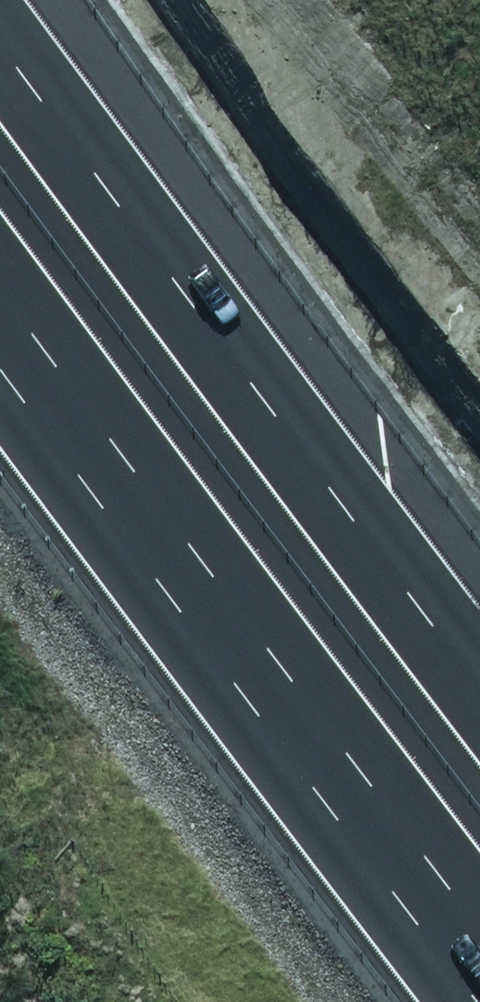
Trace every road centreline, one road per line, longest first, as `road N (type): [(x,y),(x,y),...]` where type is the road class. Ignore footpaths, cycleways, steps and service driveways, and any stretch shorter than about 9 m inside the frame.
road 1 (motorway): [(479,909),(0,264)]
road 2 (motorway): [(0,9),(479,650)]

